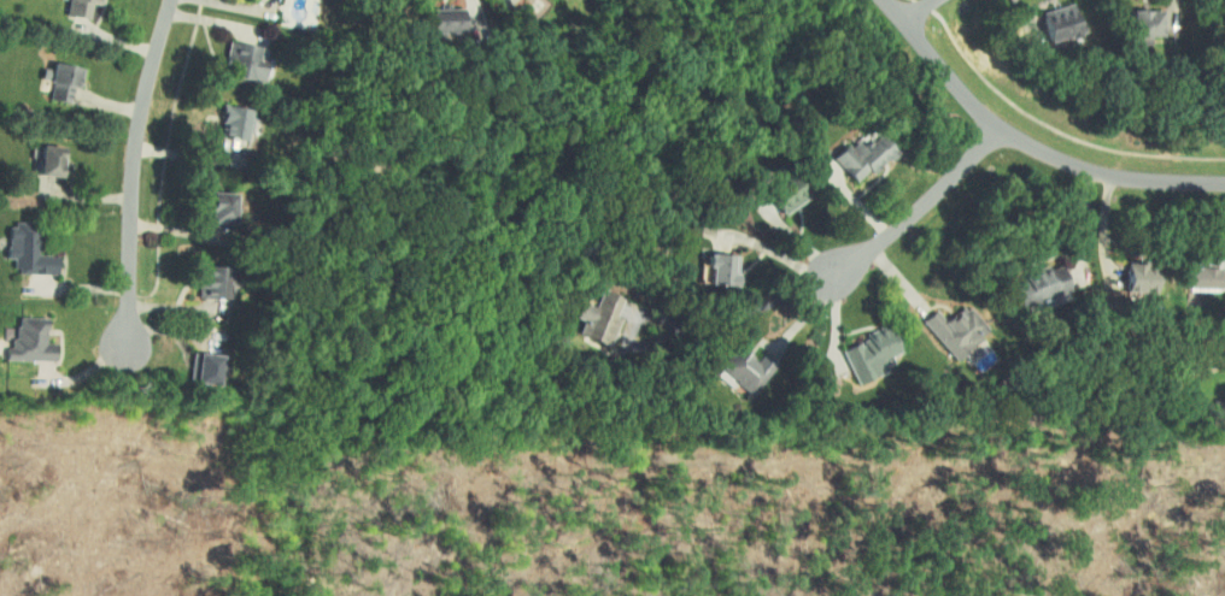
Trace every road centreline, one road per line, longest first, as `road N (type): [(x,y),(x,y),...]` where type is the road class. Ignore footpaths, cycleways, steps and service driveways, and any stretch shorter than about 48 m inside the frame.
road 1 (residential): [(1224,182),(1120,176),(1020,141),(981,111),(885,0)]
road 2 (residential): [(171,0),(137,137),(130,348)]
road 3 (residential): [(997,126),(939,191),(844,273)]

